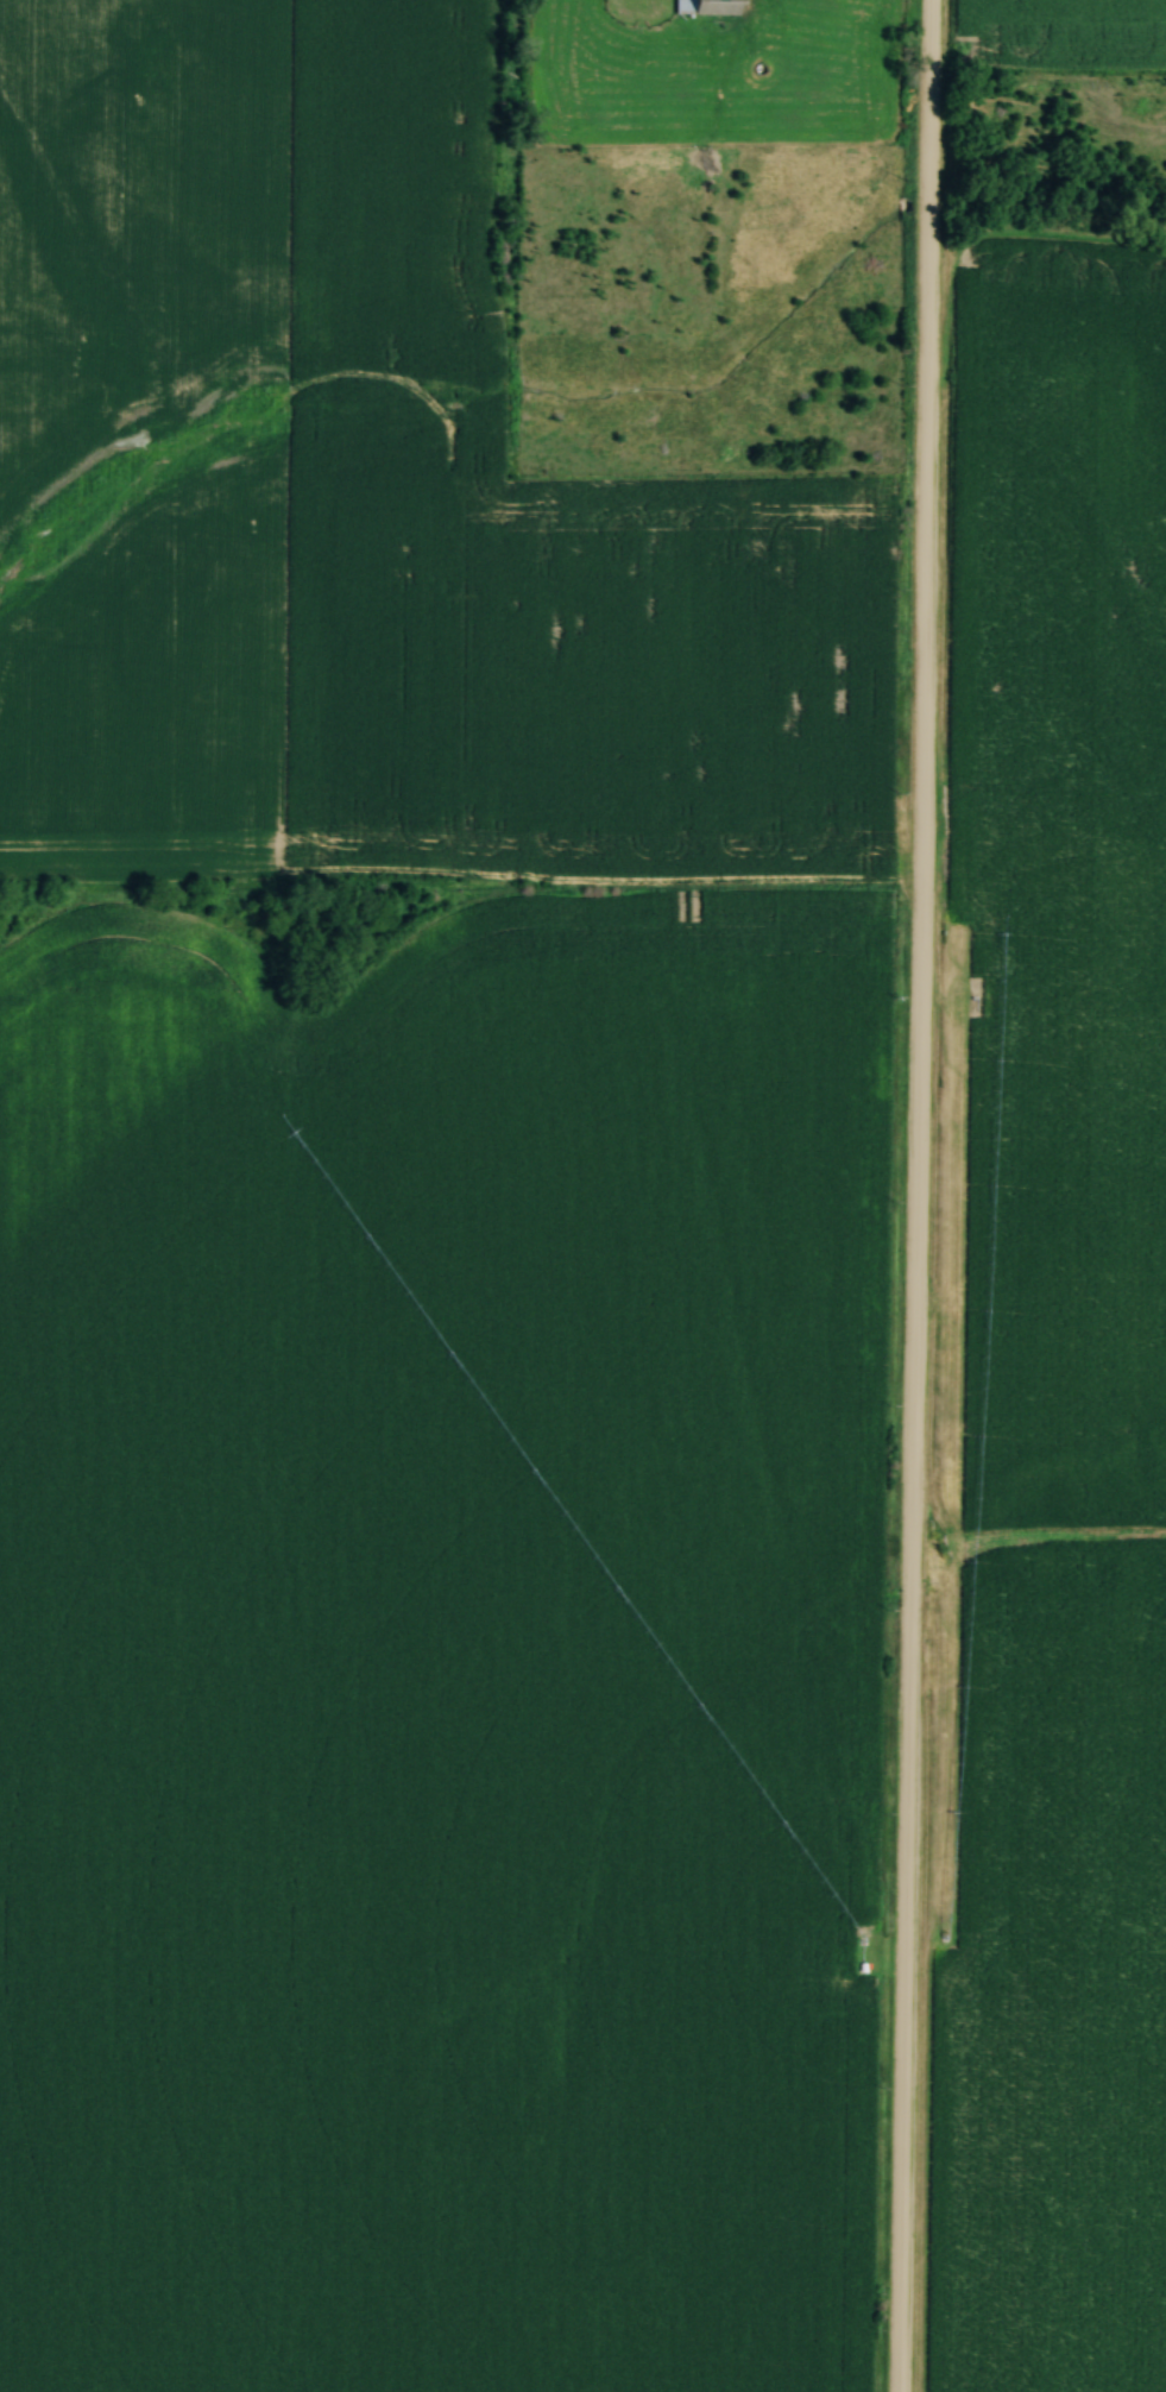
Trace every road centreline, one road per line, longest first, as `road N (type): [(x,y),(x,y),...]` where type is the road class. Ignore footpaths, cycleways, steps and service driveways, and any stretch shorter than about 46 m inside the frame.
road 1 (residential): [(900,2391),(931,0)]

